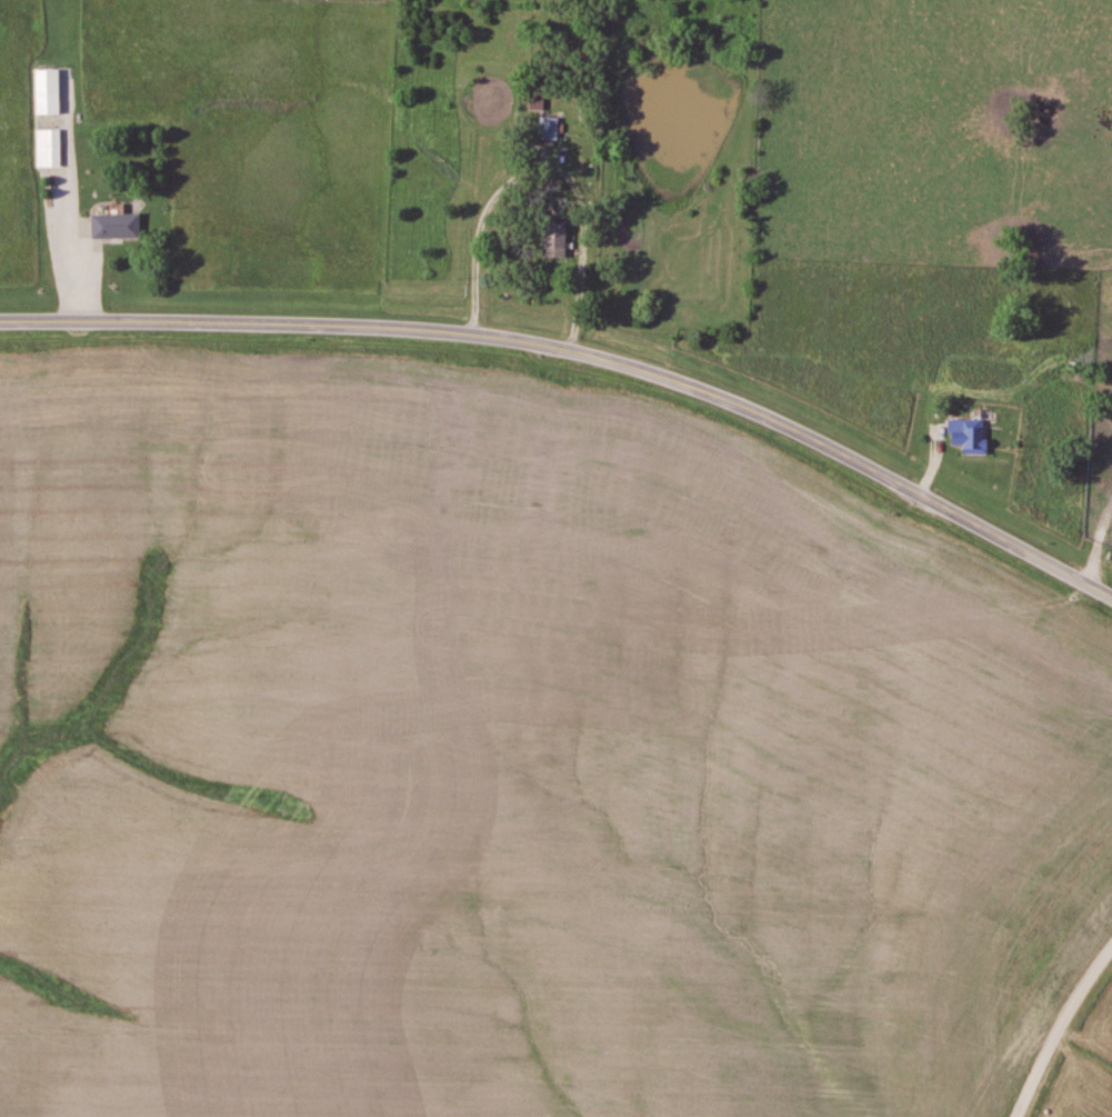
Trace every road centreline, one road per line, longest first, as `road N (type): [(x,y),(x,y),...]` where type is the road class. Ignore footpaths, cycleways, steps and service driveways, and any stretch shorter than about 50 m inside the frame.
road 1 (residential): [(1111,599),(731,403),(583,359),(363,331),(0,325)]
road 2 (residential): [(1019,1116),(1065,1018),(1111,948)]

